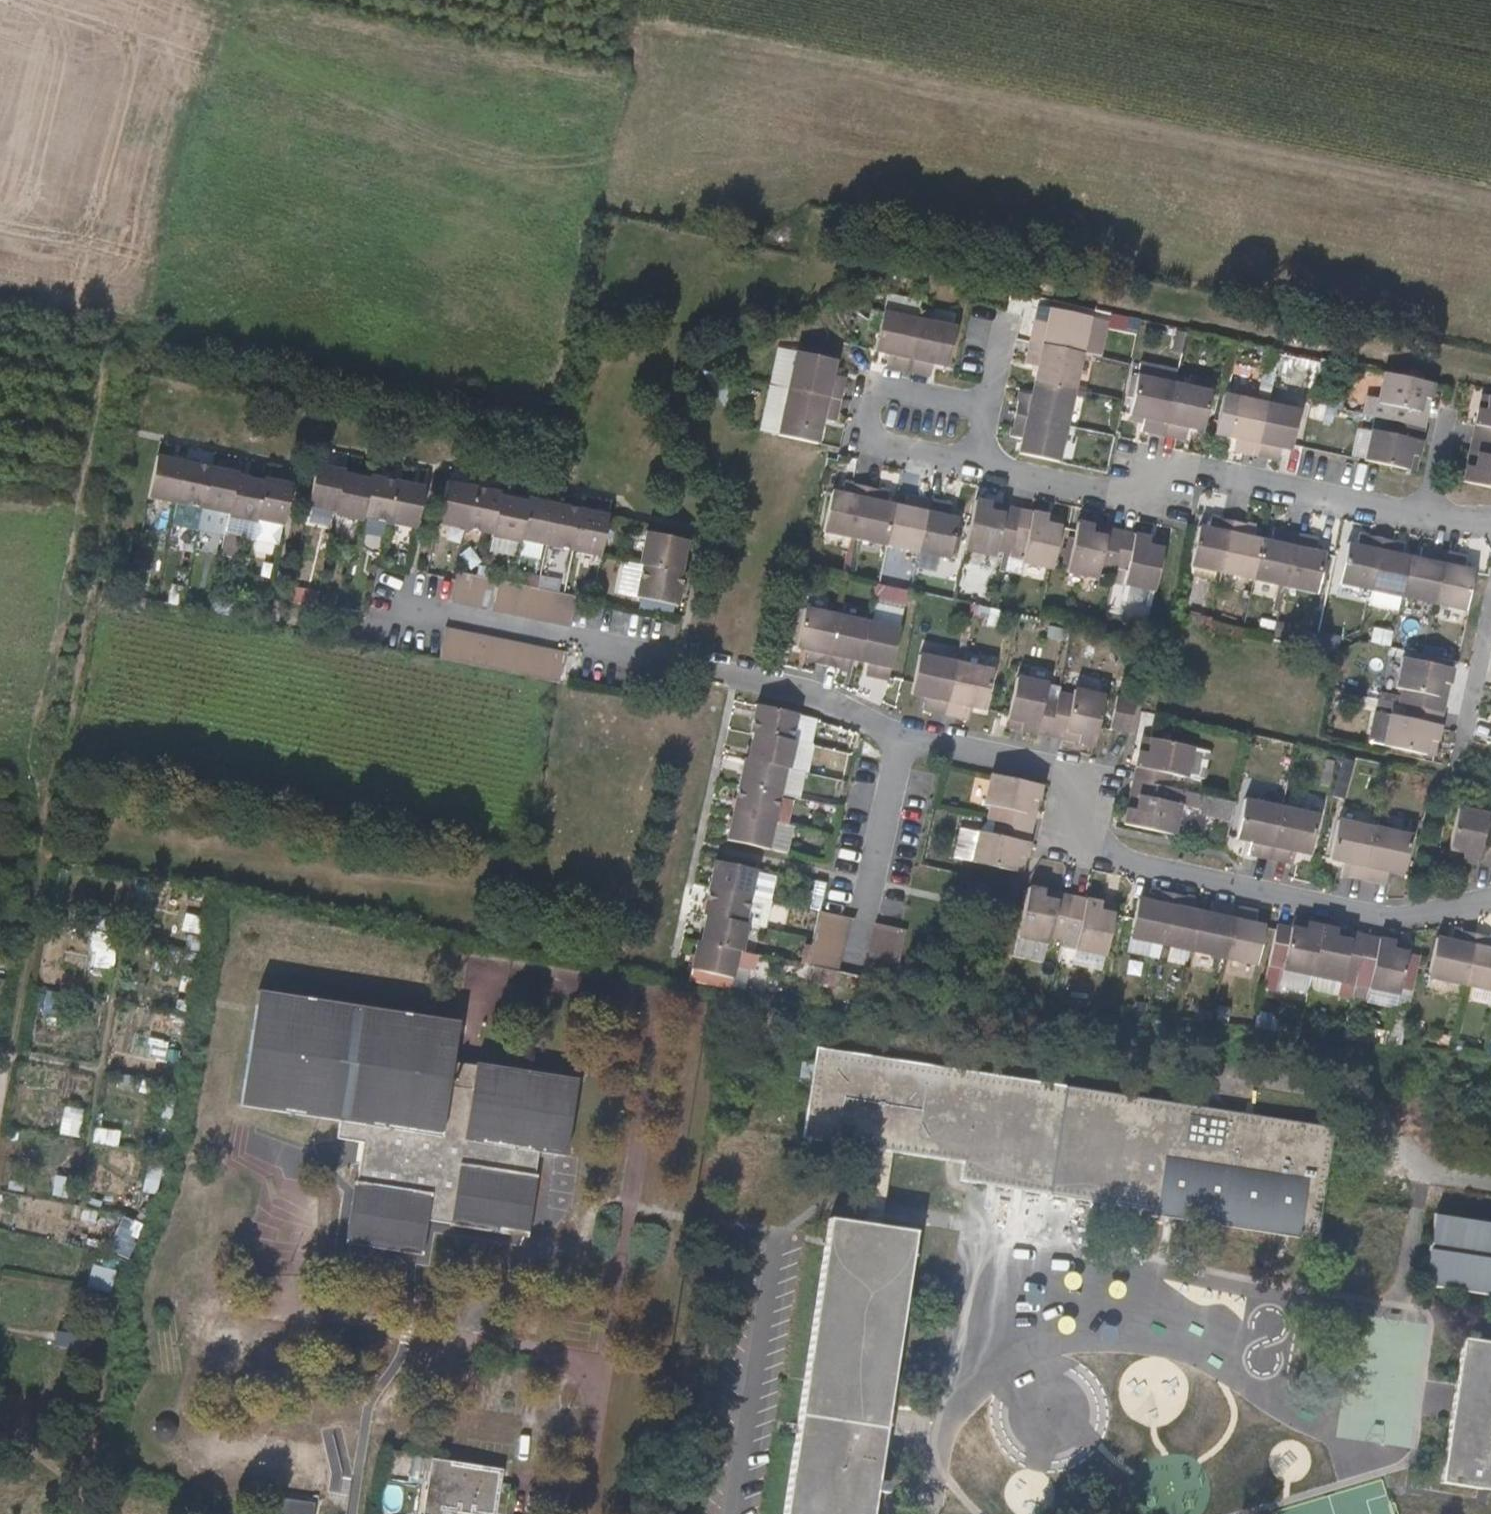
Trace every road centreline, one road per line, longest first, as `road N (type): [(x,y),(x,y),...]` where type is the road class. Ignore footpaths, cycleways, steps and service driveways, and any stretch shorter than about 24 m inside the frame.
road 1 (residential): [(1490,901),(1395,918),(1093,850),(1075,837),(1065,783),(1053,774),(903,742)]
road 2 (track): [(86,529),(214,0)]
road 3 (residential): [(1490,534),(1167,466),(1121,495),(974,466)]
road 4 (residential): [(903,742),(829,704),(747,678),(408,607)]
road 5 (residential): [(974,466),(866,442),(878,387),(987,409)]
road 6 (residential): [(903,742),(853,966)]

